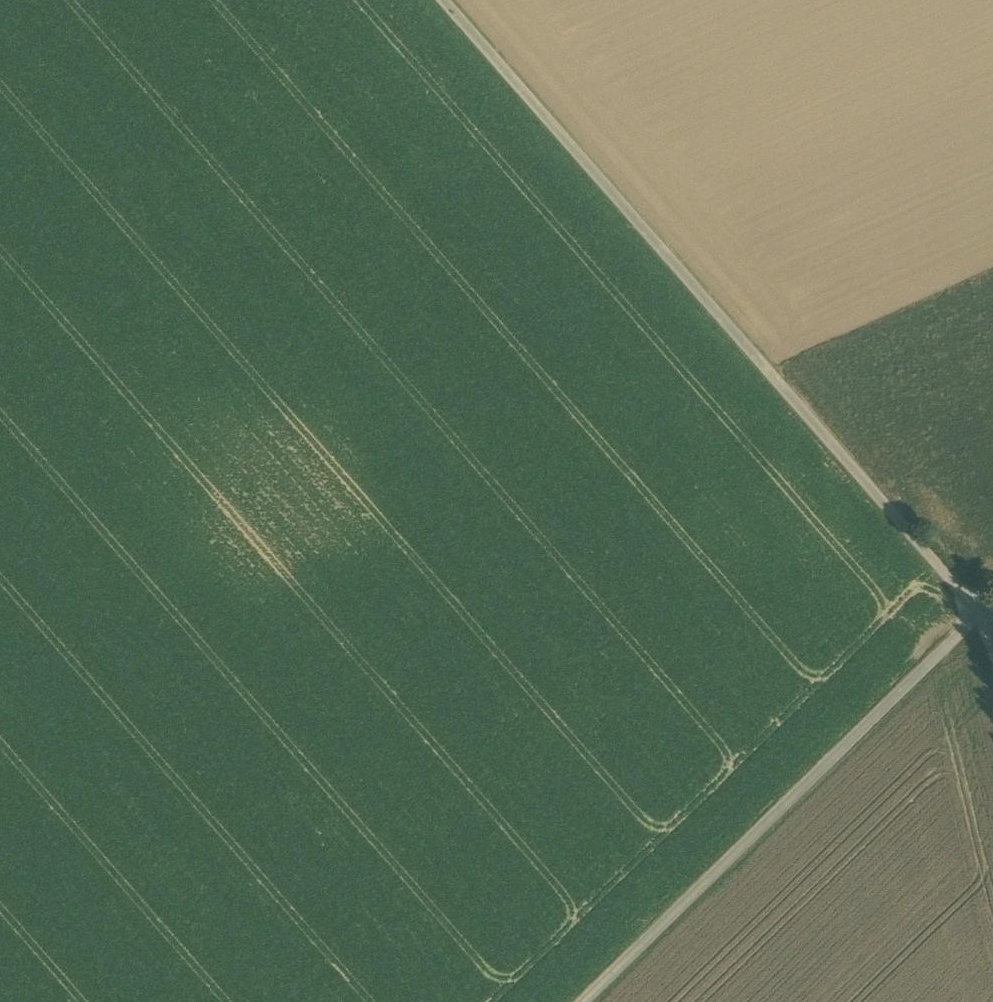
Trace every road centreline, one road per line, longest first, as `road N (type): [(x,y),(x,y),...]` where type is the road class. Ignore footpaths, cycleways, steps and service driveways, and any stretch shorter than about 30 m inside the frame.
road 1 (track): [(442,0),(980,611)]
road 2 (track): [(980,611),(581,1001)]

